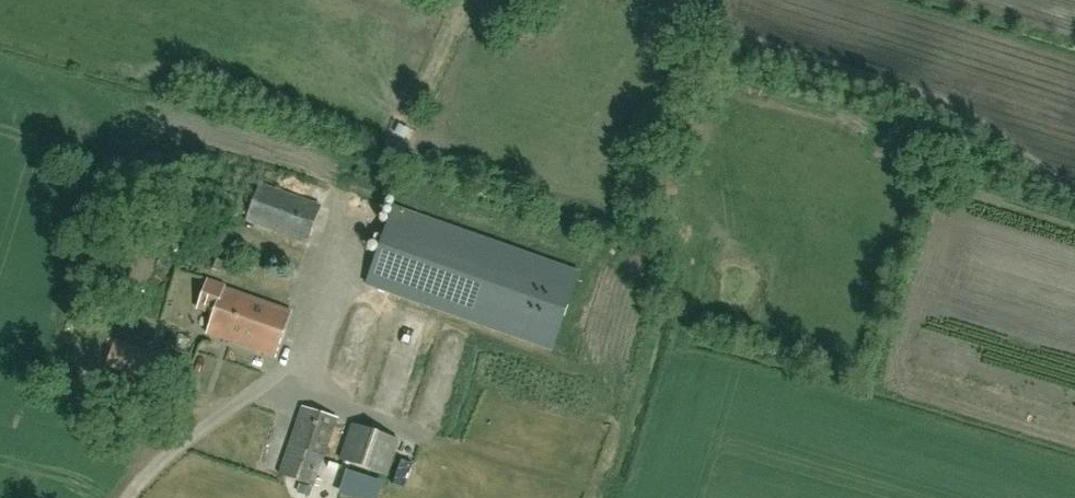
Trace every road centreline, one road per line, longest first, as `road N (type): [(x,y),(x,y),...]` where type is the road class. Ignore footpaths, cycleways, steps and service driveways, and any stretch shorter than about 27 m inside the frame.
road 1 (track): [(1074,185),(1040,169),(965,107),(747,44),(736,32),(744,0)]
road 2 (track): [(868,0),(1074,62)]

